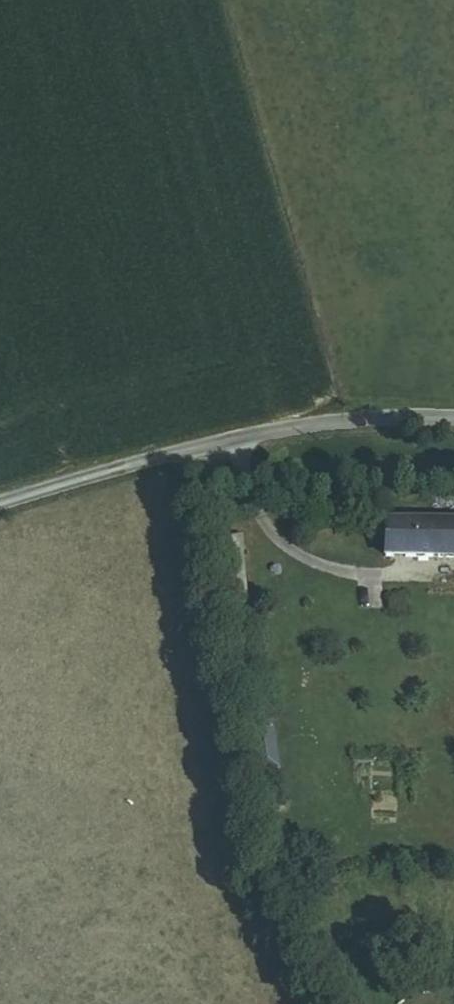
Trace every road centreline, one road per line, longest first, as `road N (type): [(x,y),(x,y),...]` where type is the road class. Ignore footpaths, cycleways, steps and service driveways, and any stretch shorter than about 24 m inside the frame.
road 1 (unclassified): [(0,501),(191,448),(335,422),(453,421)]

